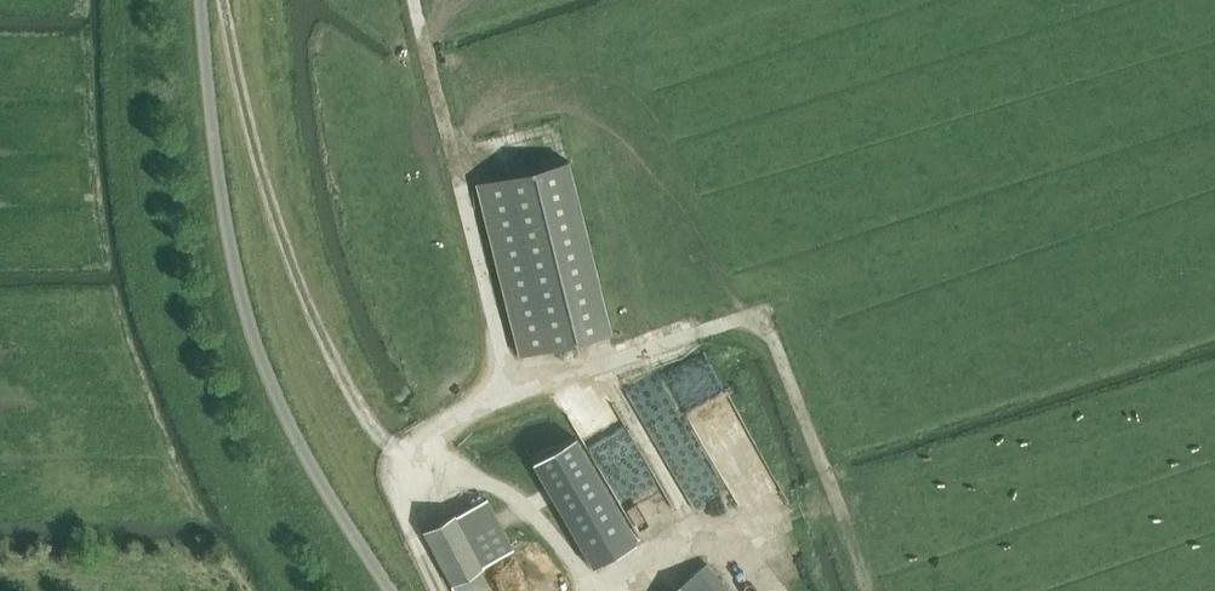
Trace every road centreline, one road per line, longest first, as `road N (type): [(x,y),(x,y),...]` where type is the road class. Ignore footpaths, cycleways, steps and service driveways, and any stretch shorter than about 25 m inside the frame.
road 1 (unclassified): [(400,590),(341,503),(265,354),(224,159),(207,0)]
road 2 (track): [(514,393),(418,0)]

